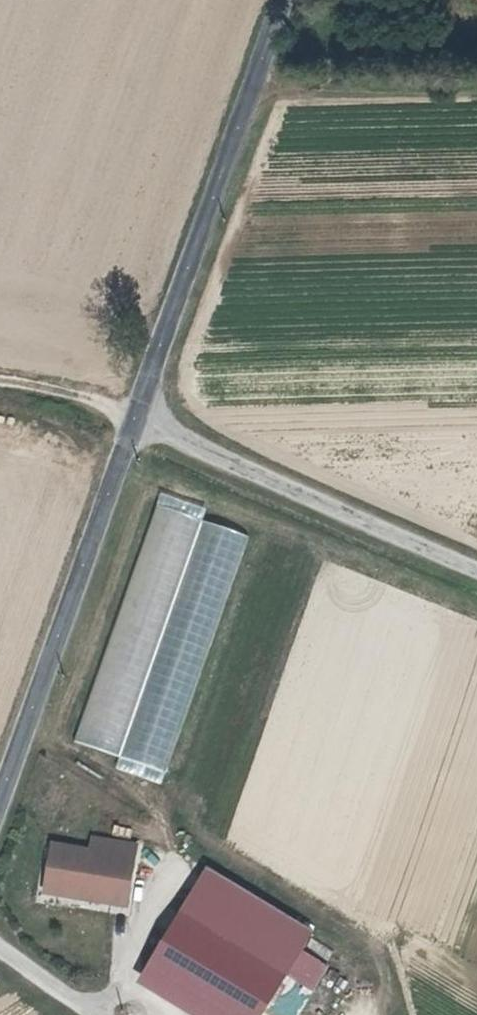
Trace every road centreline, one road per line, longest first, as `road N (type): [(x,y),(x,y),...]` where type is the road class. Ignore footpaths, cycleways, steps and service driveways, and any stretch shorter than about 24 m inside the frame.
road 1 (tertiary): [(283,0),(131,421)]
road 2 (tertiary): [(131,421),(0,800)]
road 3 (unclassified): [(131,421),(476,574)]
road 4 (track): [(248,96),(313,102),(476,95)]
road 5 (track): [(0,388),(131,421)]

